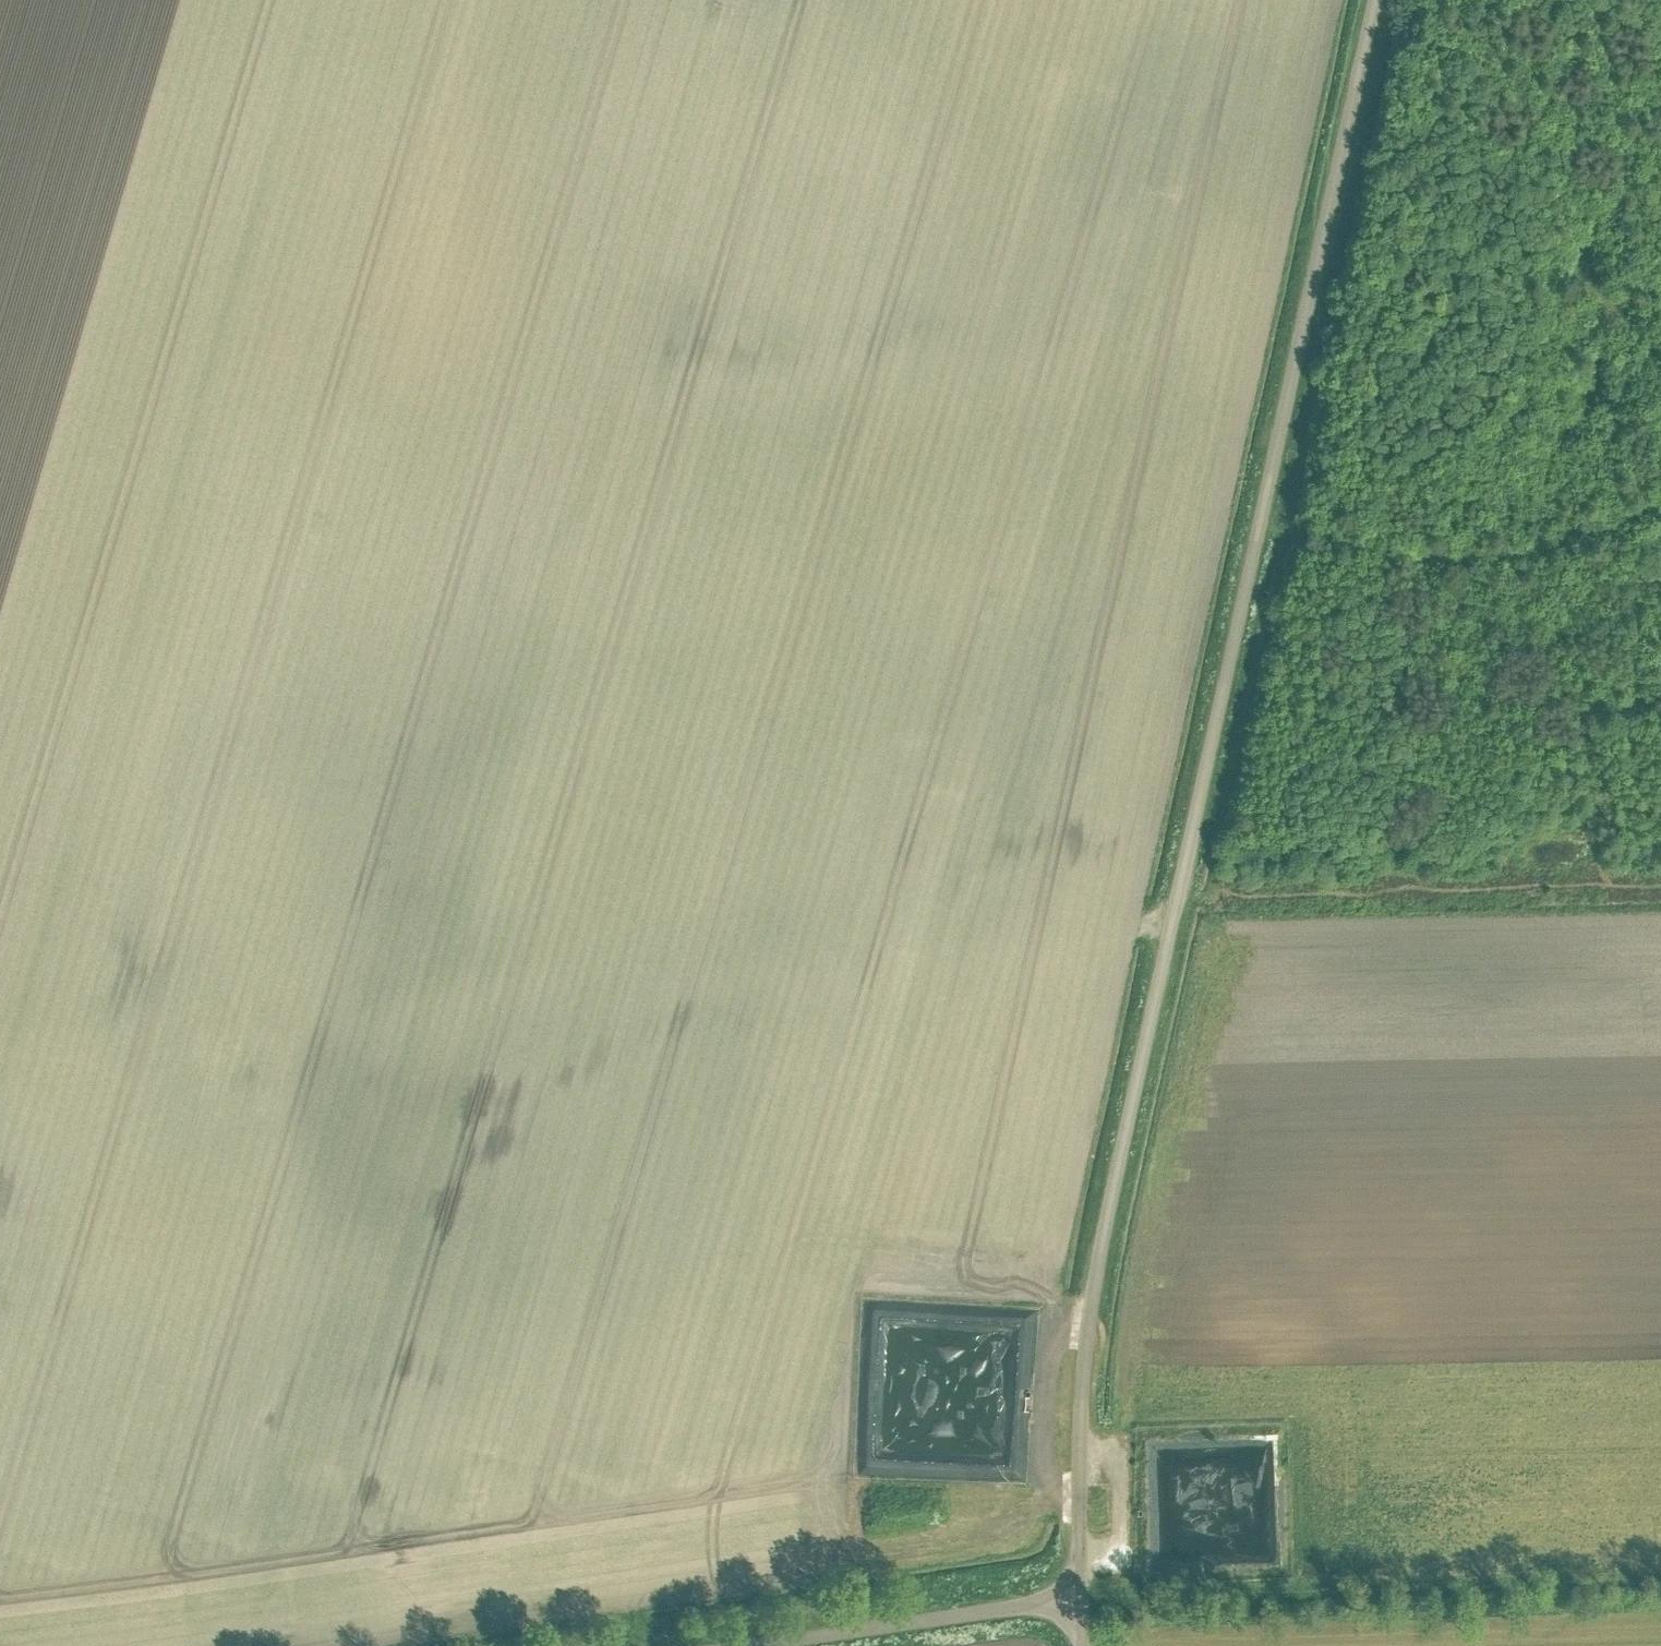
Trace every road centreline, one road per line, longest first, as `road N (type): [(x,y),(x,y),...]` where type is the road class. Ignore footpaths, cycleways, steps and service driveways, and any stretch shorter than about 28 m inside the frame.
road 1 (unclassified): [(1081,1599),(1081,1386),(1093,1292),(1376,0)]
road 2 (track): [(1660,1573),(1081,1599)]
road 3 (unclassified): [(760,1645),(1081,1599)]

